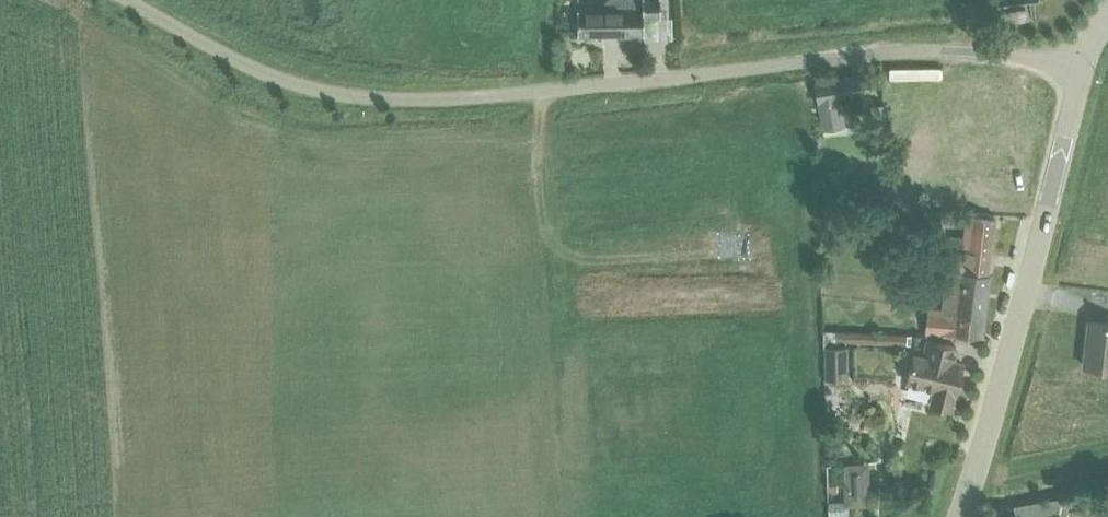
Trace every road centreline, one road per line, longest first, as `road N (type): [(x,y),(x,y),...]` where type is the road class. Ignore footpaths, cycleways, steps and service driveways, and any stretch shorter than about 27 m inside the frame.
road 1 (unclassified): [(1083,67),(1007,54),(896,52),(543,91),(358,97),(245,64),(127,0)]
road 2 (unclassified): [(958,516),(1083,67)]

